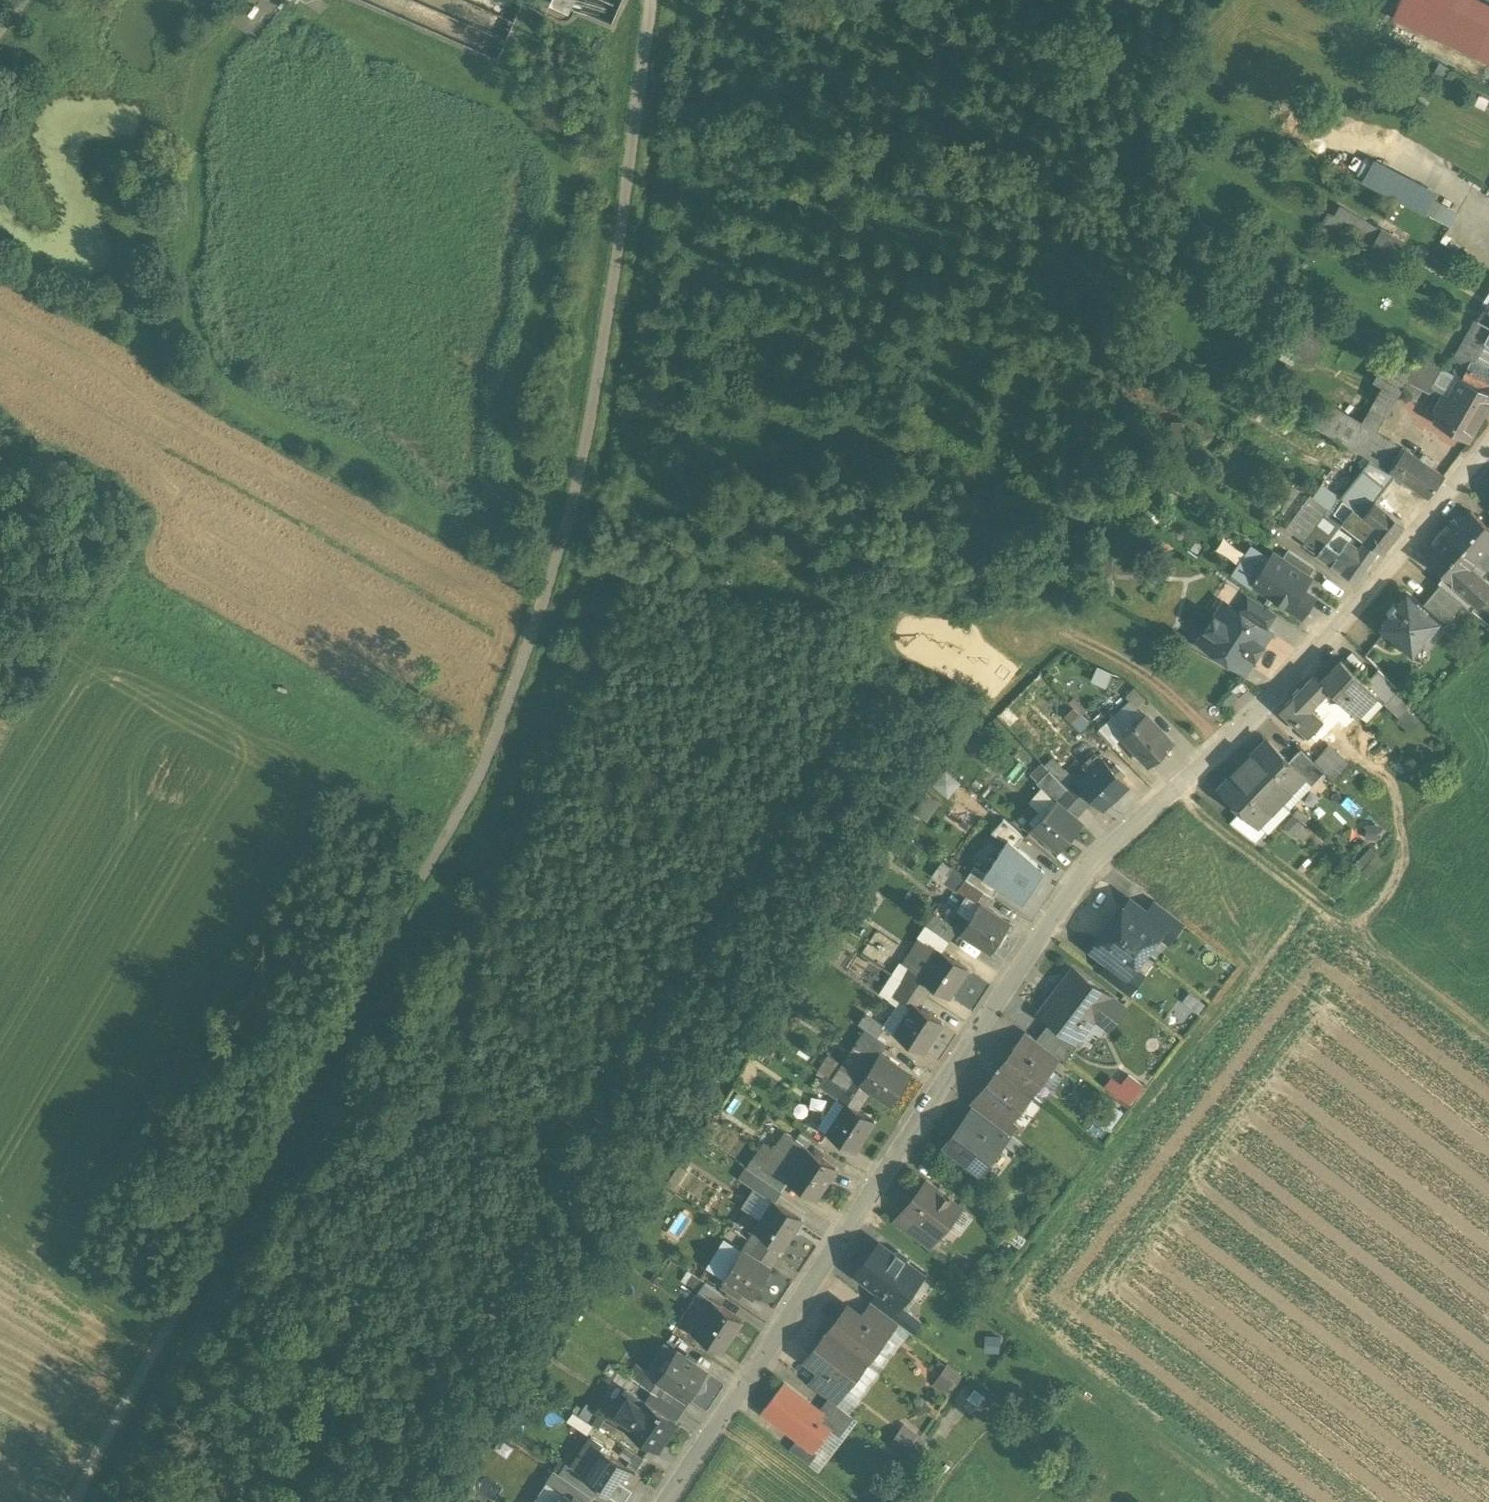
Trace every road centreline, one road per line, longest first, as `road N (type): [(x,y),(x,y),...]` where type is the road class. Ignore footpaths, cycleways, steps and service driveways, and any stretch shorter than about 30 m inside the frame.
road 1 (track): [(655,0),(609,242),(575,487),(490,786),(95,1501)]
road 2 (residential): [(665,1501),(1082,876),(1259,710),(1488,444)]
road 3 (track): [(858,1208),(1238,1501)]
road 4 (track): [(1488,1029),(1175,791)]
road 5 (track): [(1223,745),(1170,696),(1066,641),(989,717)]

